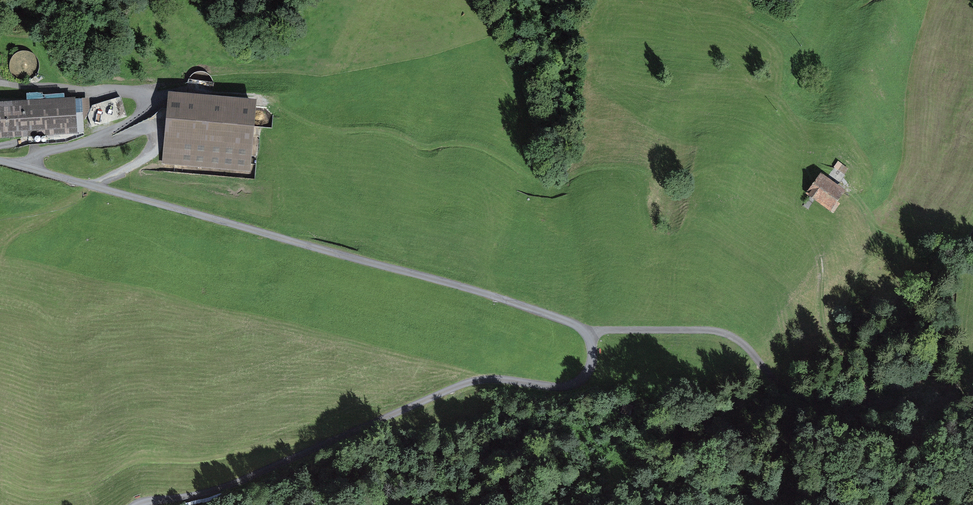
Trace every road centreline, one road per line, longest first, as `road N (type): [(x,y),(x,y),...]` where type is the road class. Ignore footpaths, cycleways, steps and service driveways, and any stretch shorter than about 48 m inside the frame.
road 1 (residential): [(0,160),(490,296),(573,324),(591,342),(588,369),(569,386),(463,385),(227,489),(138,504)]
road 2 (track): [(585,331),(722,332),(790,389),(877,406),(823,328),(821,258)]

